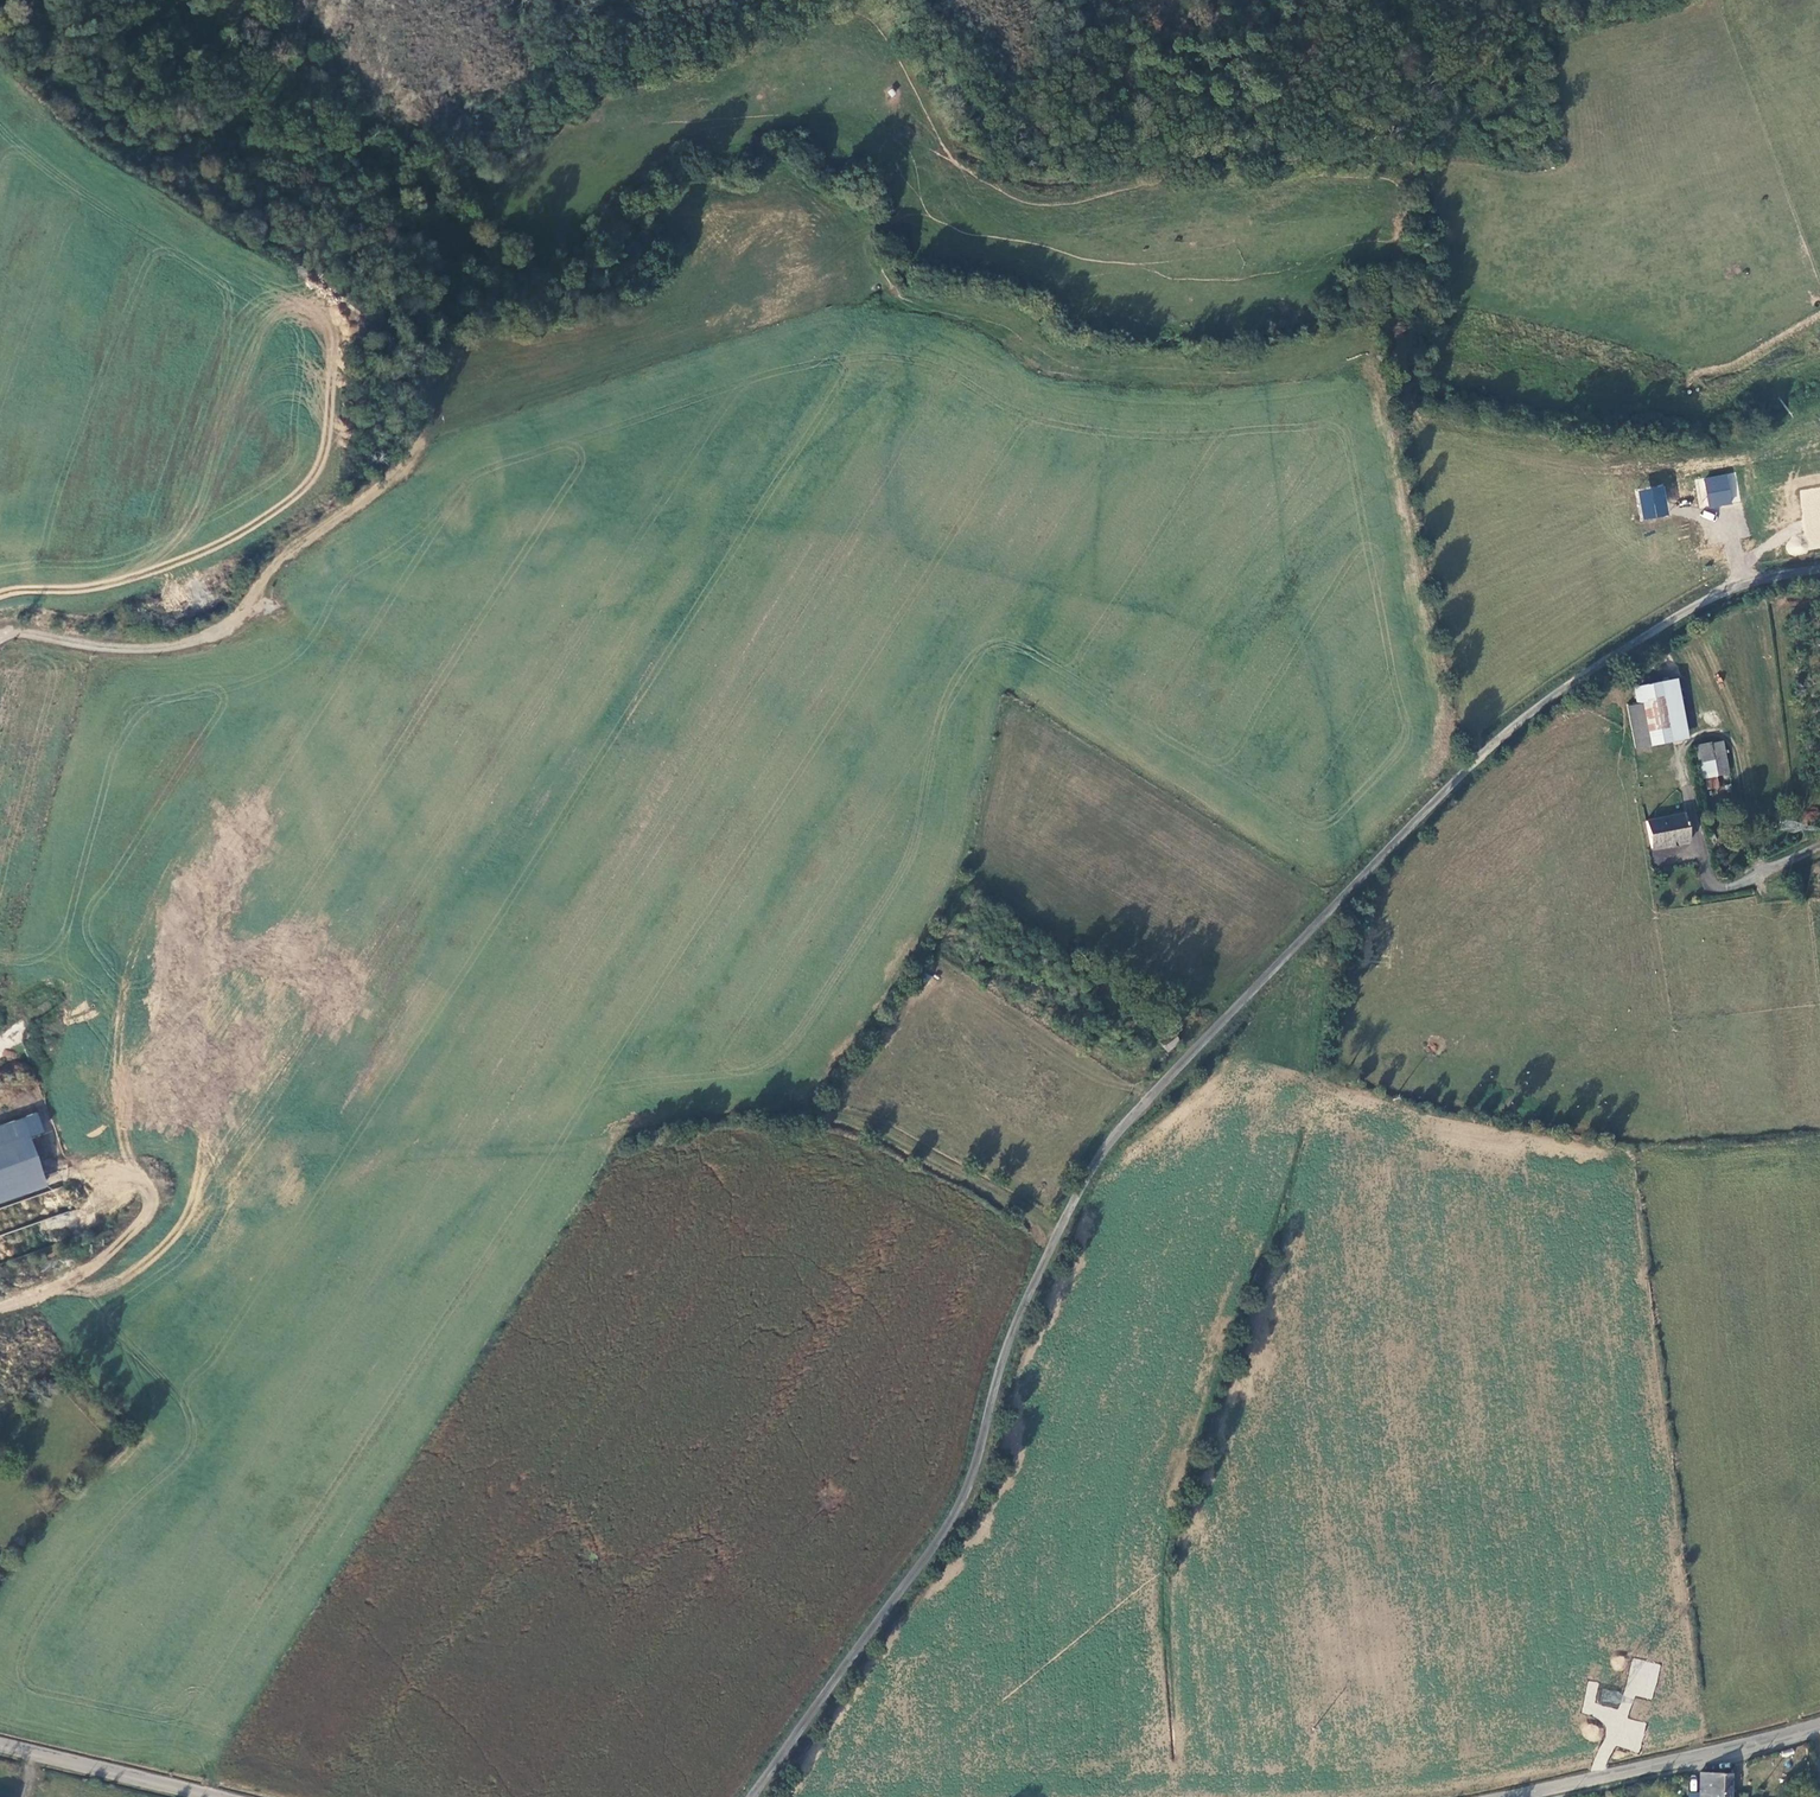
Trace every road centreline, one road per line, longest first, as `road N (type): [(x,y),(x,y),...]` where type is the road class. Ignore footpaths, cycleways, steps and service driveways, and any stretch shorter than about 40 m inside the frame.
road 1 (unclassified): [(751,1796),(957,1512),(1014,1324),(1103,1150),(1509,730),(1683,613),(1726,591),(1819,570)]
road 2 (track): [(0,633),(139,648),(215,632),(238,618),(283,556),(384,490),(412,461),(428,417)]
road 3 (unclassified): [(1519,1795),(1819,1725)]
road 4 (unclassified): [(0,1745),(214,1796)]

